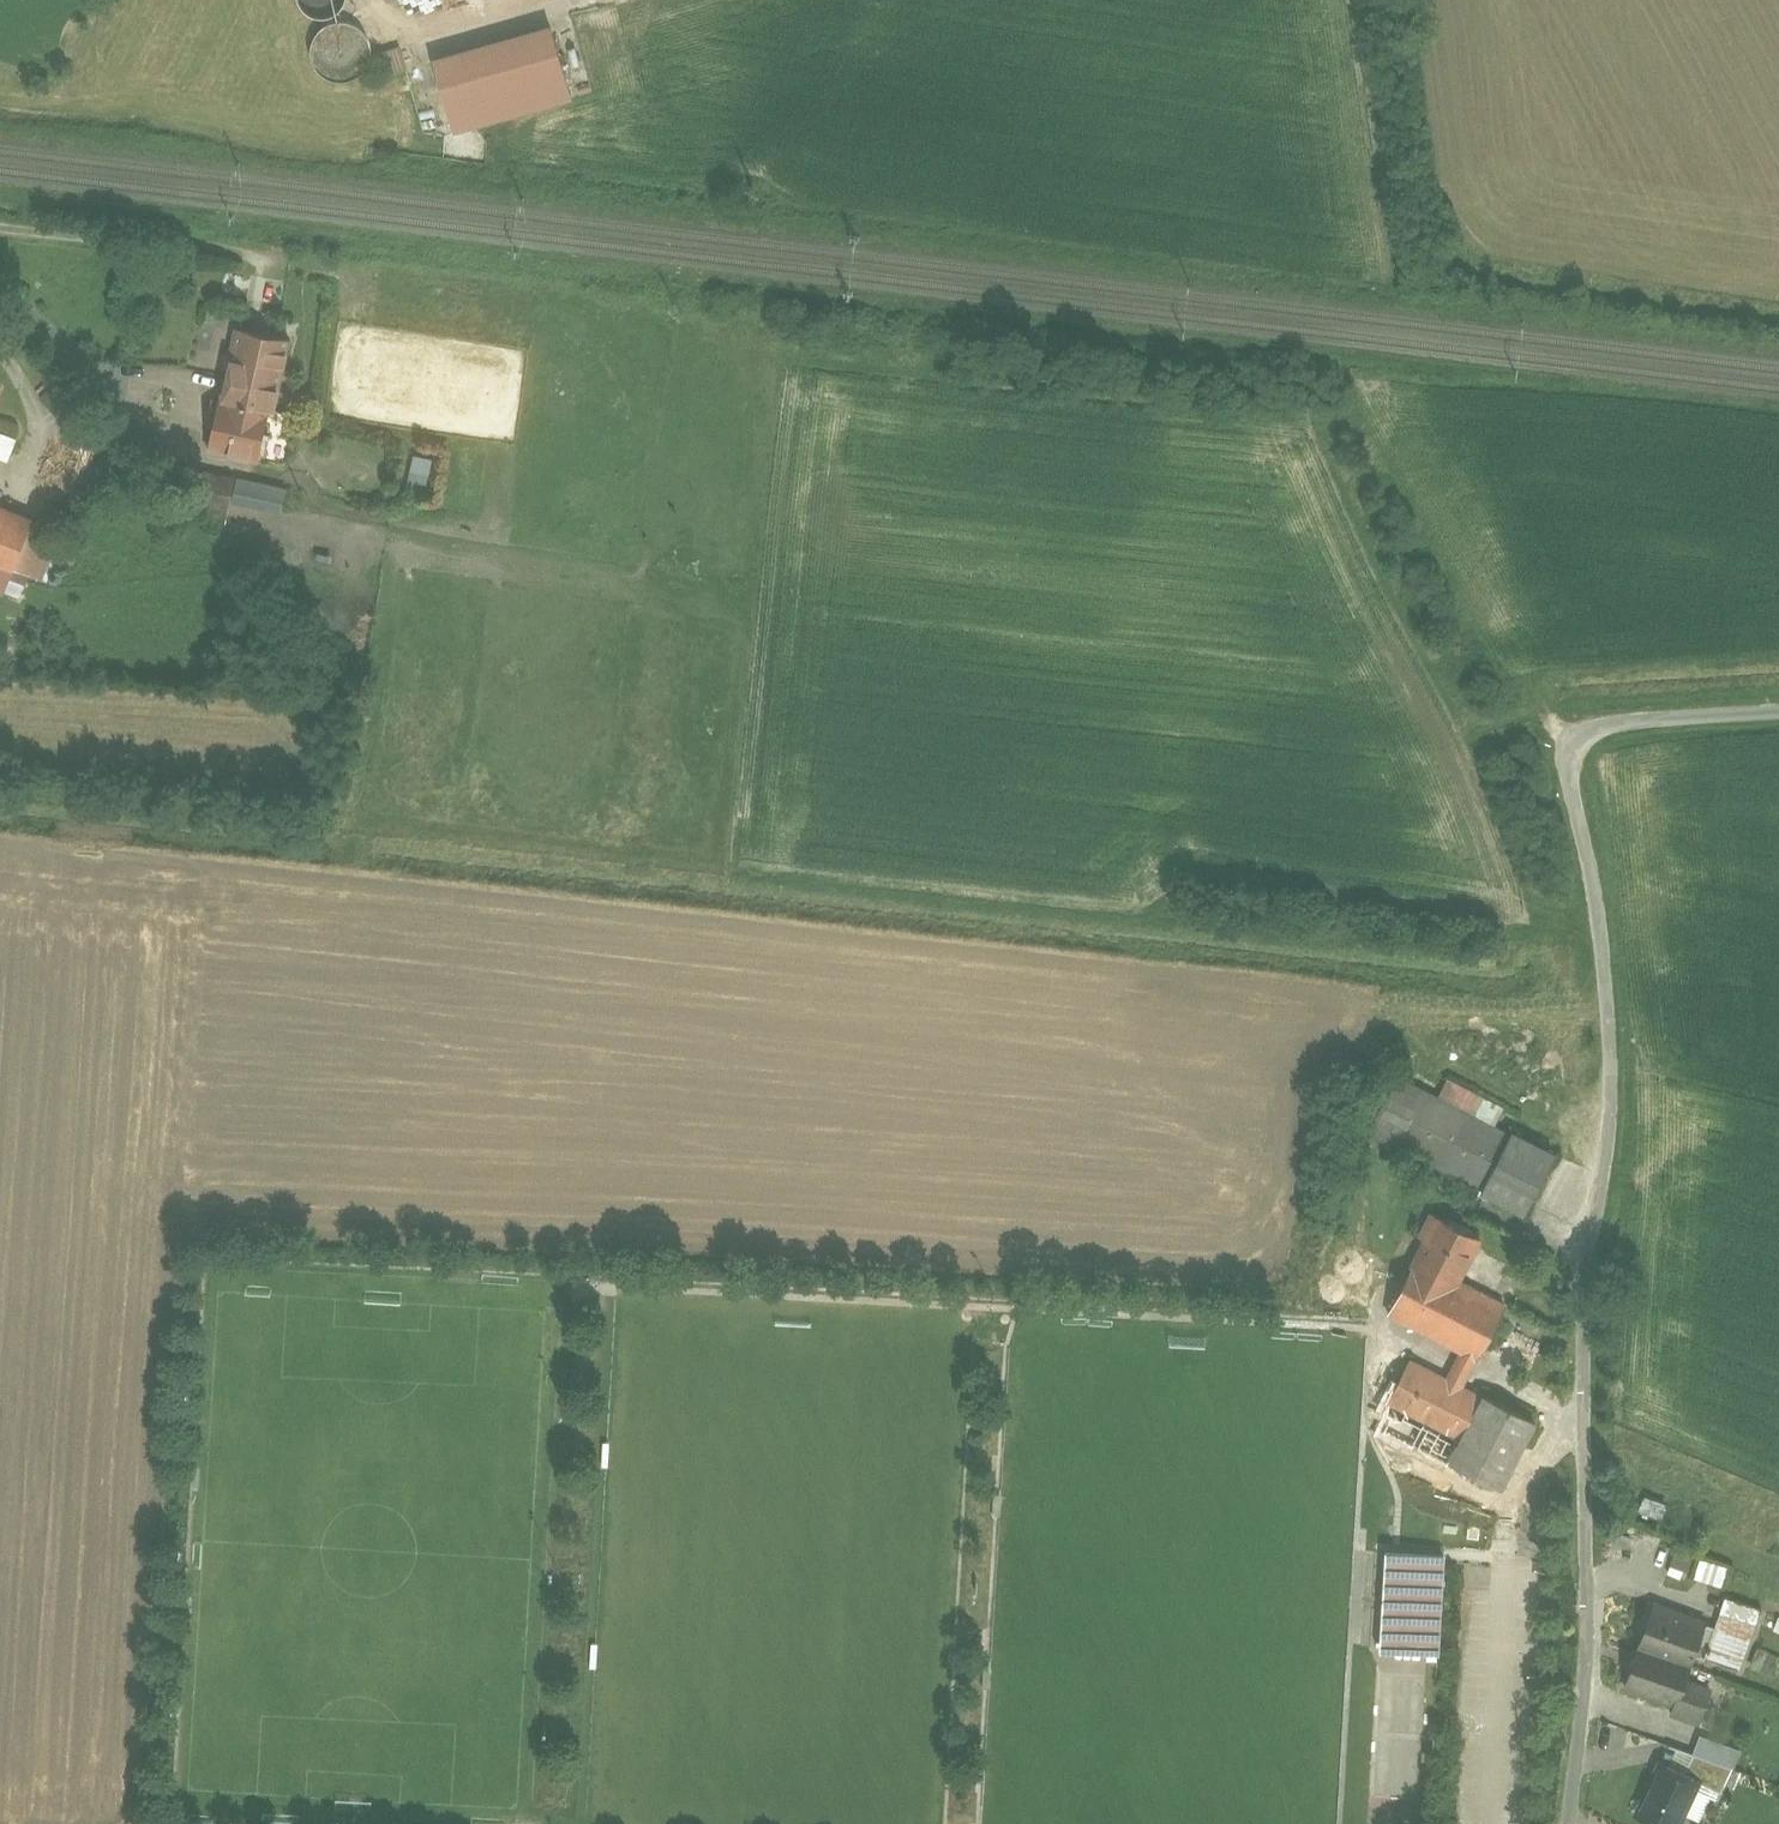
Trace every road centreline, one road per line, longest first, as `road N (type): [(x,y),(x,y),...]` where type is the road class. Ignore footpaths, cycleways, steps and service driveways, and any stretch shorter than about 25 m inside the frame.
road 1 (residential): [(1778,714),(1602,726),(1578,743),(1570,775),(1595,898),(1611,1085),(1582,1321),(1596,1624),(1578,1823)]

